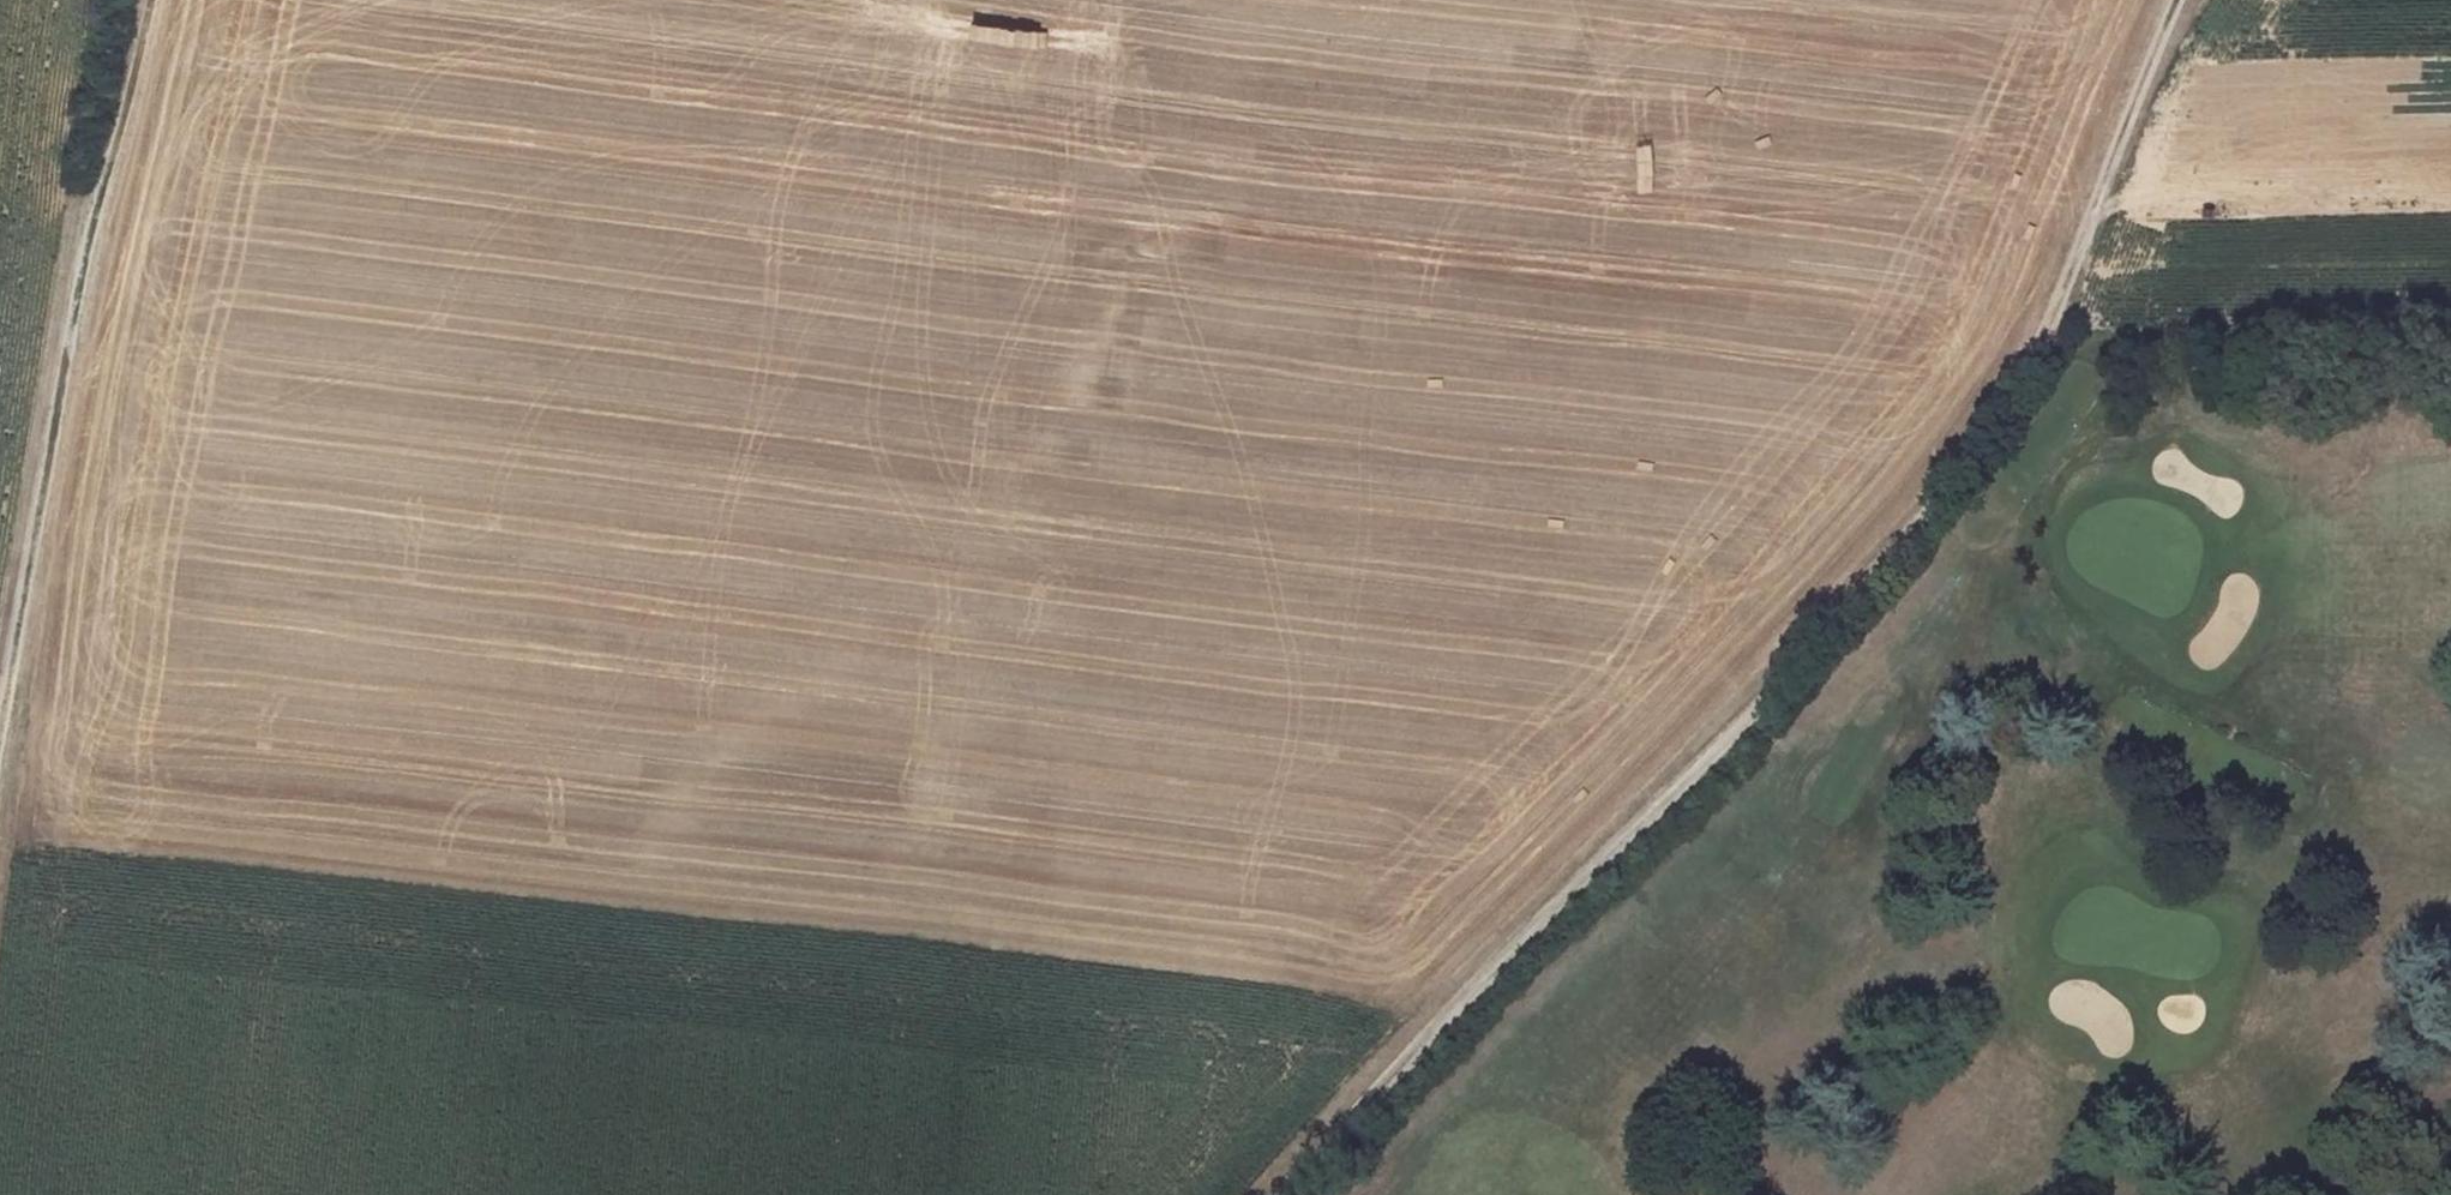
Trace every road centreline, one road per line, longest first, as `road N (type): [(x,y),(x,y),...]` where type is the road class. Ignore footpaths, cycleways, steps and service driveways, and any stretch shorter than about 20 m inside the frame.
road 1 (track): [(1286,1194),(1567,893),(1763,698),(1910,529),(2035,354),(2175,0)]
road 2 (track): [(0,730),(76,305),(148,0)]

